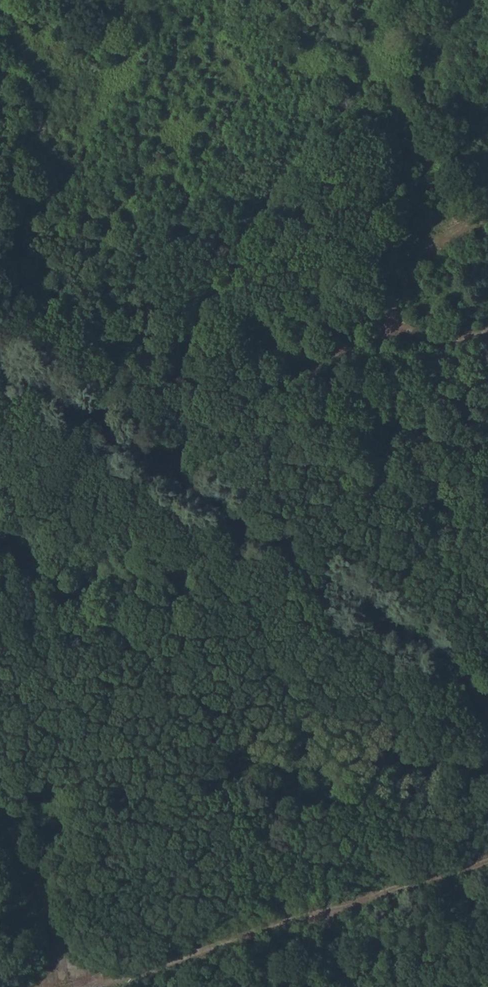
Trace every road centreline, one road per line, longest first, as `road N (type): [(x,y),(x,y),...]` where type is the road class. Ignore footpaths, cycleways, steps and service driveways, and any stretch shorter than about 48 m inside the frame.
road 1 (track): [(487,713),(465,675),(0,354)]

